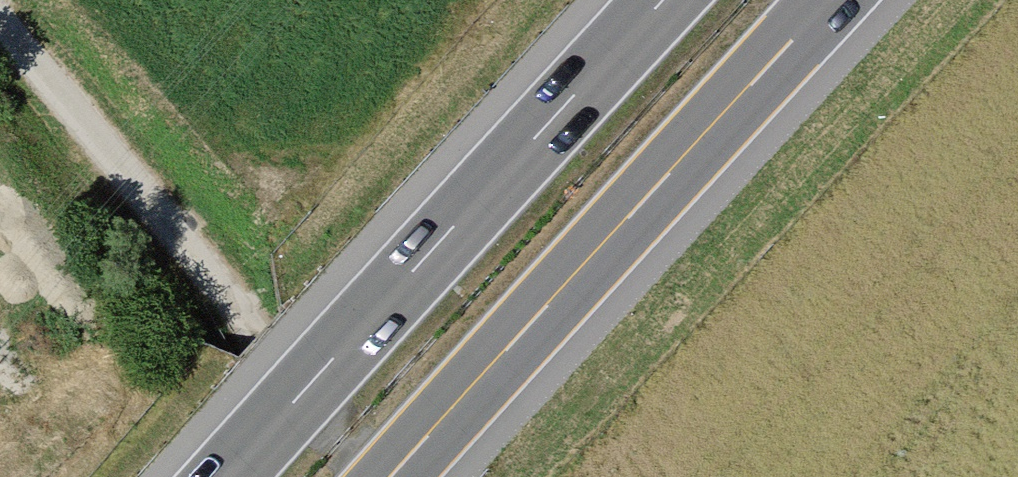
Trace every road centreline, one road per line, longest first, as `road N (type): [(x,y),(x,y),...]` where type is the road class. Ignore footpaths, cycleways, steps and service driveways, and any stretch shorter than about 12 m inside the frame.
road 1 (motorway): [(392,476),(831,0)]
road 2 (motorway): [(663,0),(226,476)]
road 3 (track): [(0,15),(258,331)]
road 4 (track): [(379,476),(258,331)]

